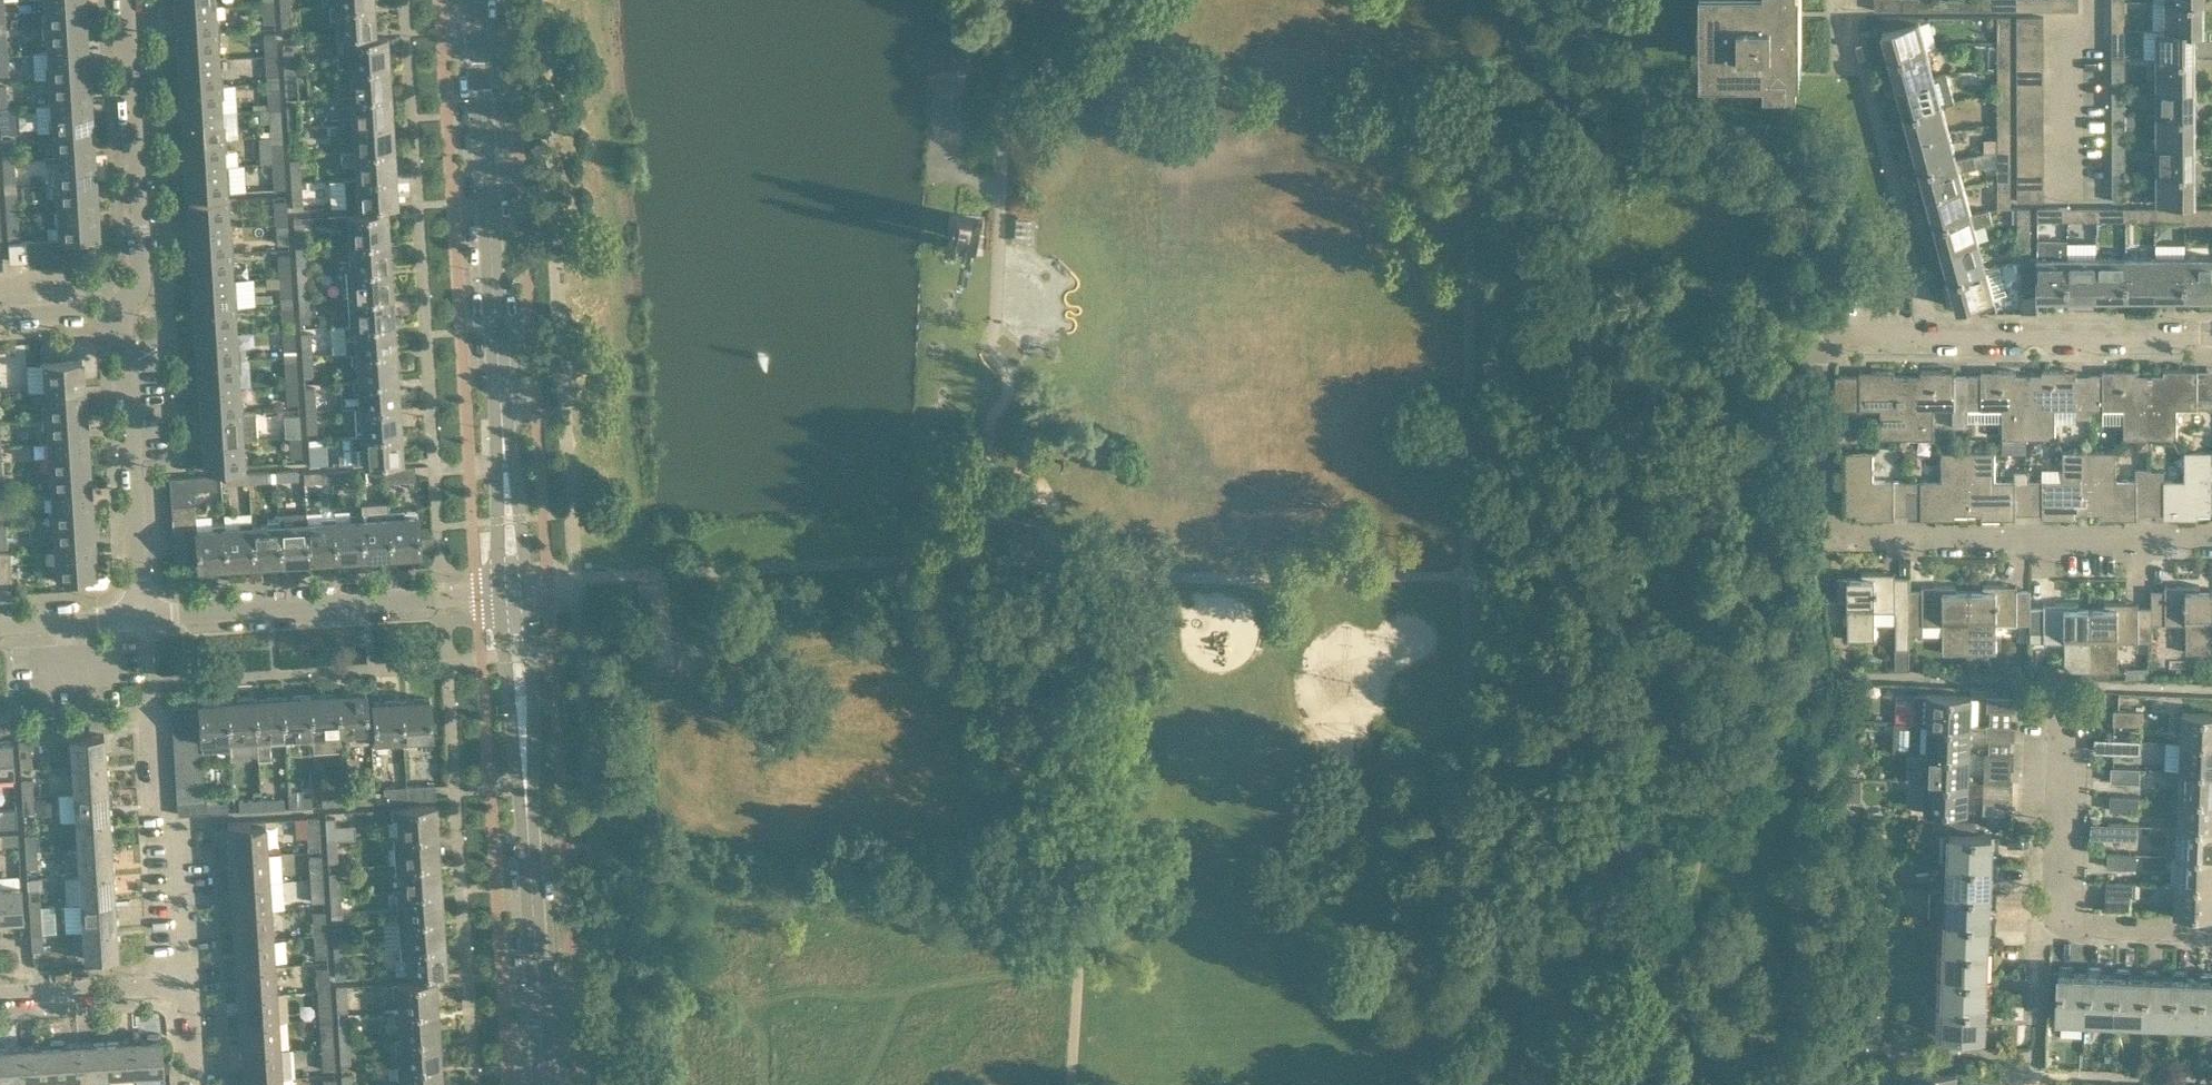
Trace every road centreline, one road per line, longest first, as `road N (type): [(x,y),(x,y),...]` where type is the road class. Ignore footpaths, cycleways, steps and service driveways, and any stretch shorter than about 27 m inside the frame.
road 1 (residential): [(2211,334),(1933,335),(1815,324),(1814,538),(2211,534)]
road 2 (secondary): [(504,422),(478,0)]
road 3 (residential): [(179,995),(169,817),(141,615)]
road 4 (residential): [(141,615),(501,584)]
road 5 (secondary): [(546,1084),(526,742)]
road 6 (residential): [(122,310),(150,264),(135,0)]
road 7 (residential): [(141,615),(122,310)]
road 8 (residential): [(2055,929),(2061,683)]
road 9 (residential): [(0,999),(156,988),(179,995)]
road 10 (secondary): [(524,583),(504,422)]
road 11 (secondary): [(504,422),(501,584)]
road 12 (secondary): [(501,584),(526,742)]
road 13 (secondary): [(526,742),(524,583)]
road 14 (residential): [(2211,933),(2055,929)]
road 15 (residential): [(0,625),(141,615)]
road 16 (residential): [(0,319),(122,310)]

